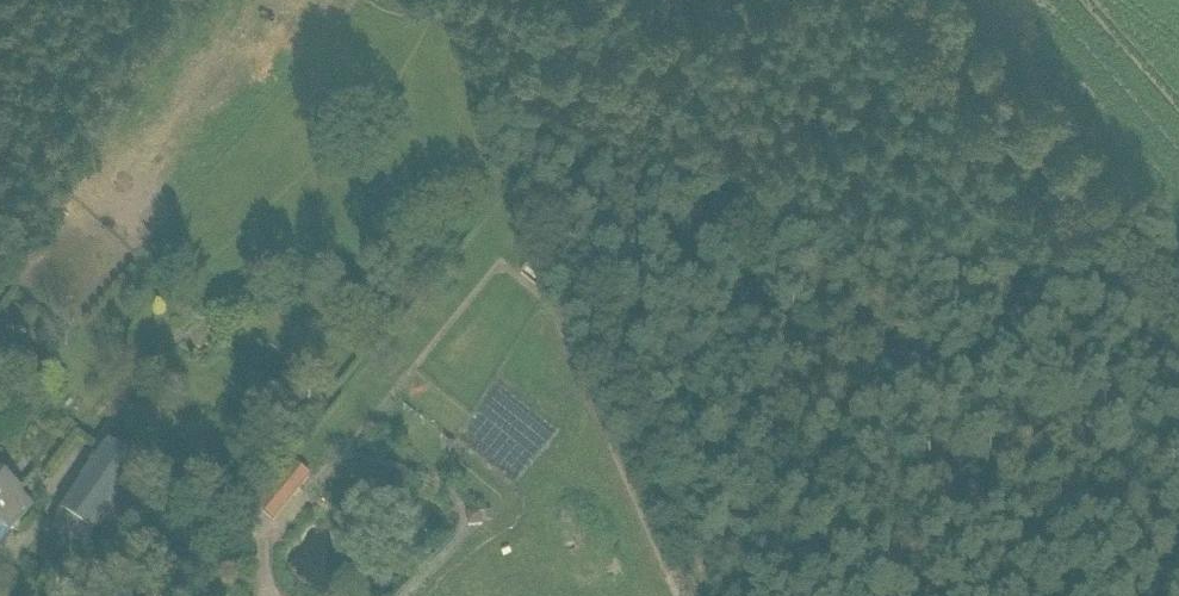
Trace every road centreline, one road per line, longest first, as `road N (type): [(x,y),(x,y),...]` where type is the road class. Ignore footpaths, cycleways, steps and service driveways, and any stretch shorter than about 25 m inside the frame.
road 1 (track): [(931,0),(1178,287)]

